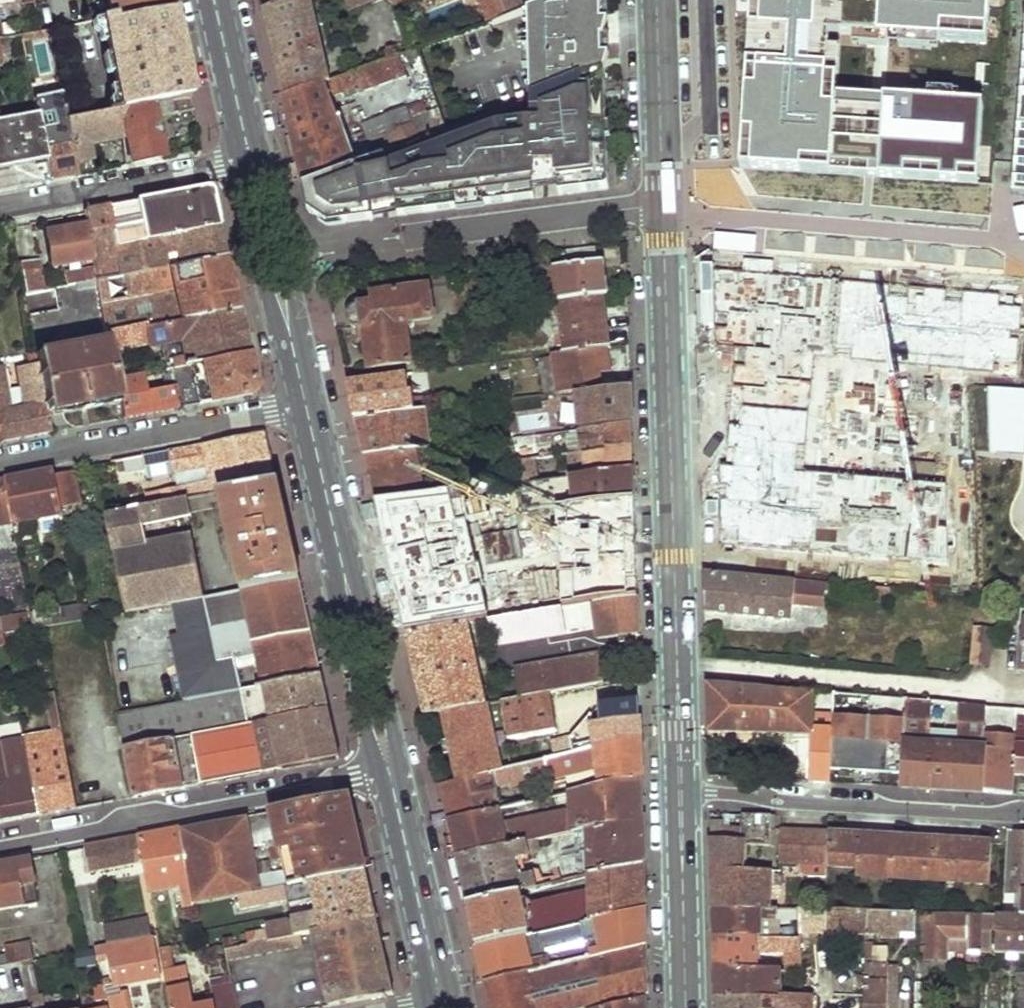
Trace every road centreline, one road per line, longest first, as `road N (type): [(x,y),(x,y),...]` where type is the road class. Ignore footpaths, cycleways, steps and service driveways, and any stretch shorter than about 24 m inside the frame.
road 1 (tertiary): [(682,793),(664,207)]
road 2 (residential): [(0,847),(390,776)]
road 3 (residential): [(682,793),(1023,815)]
road 4 (residential): [(0,464),(306,408)]
road 5 (residential): [(664,207),(403,239)]
road 6 (residential): [(250,162),(0,209)]
road 7 (primary): [(445,1004),(390,776)]
road 8 (tertiary): [(687,1007),(682,793)]
road 9 (tertiary): [(664,207),(658,0)]
road 10 (primary): [(390,776),(385,680),(367,614),(345,582)]
road 11 (primary): [(345,582),(350,686),(390,776)]
road 12 (primary): [(290,334),(297,306),(266,175),(250,162)]
road 13 (primary): [(250,162),(243,179),(271,311),(290,334)]
road 14 (primary): [(345,582),(306,408)]
road 15 (primary): [(250,162),(214,0)]

